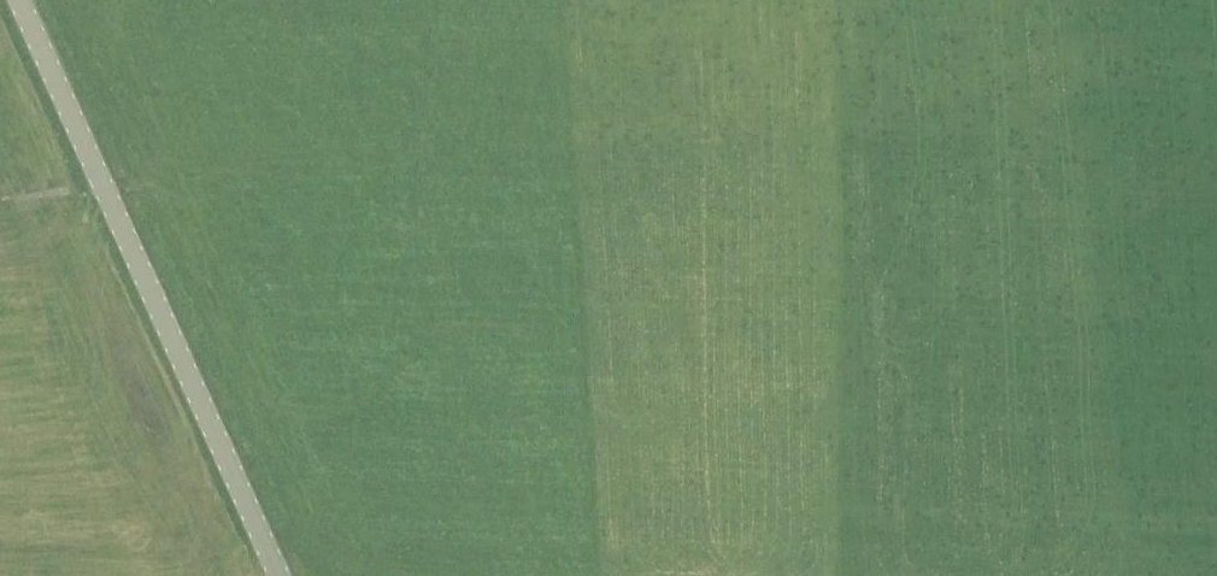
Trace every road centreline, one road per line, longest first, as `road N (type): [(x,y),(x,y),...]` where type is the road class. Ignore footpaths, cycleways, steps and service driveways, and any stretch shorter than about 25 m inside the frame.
road 1 (tertiary): [(279,575),(16,0)]

